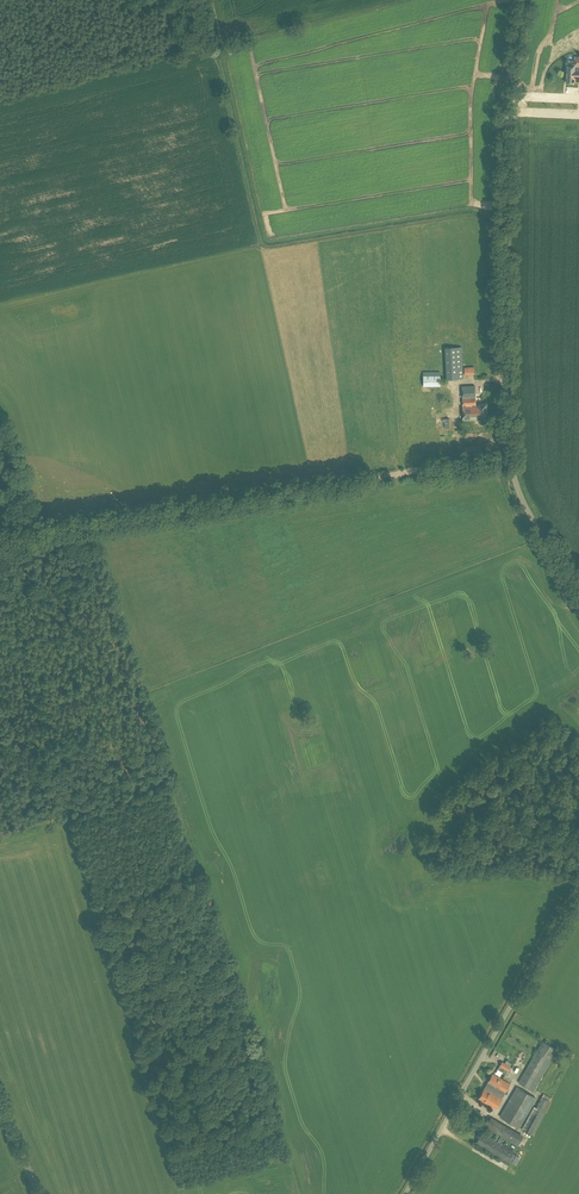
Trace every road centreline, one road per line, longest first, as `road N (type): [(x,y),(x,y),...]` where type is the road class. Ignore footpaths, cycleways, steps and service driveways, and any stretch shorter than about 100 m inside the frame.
road 1 (unclassified): [(578,589),(526,509),(509,455),(504,127),(522,0)]
road 2 (track): [(509,455),(0,535)]
road 3 (unclassified): [(401,1193),(578,875)]

